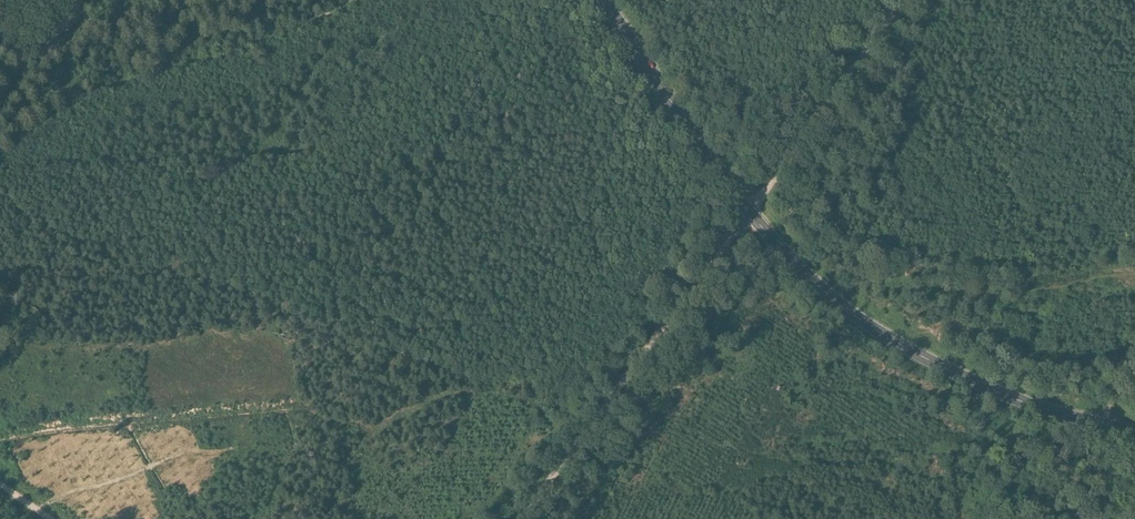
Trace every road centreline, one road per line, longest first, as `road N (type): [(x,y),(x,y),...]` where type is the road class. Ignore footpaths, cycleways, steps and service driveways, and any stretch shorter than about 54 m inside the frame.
road 1 (secondary): [(1134,436),(960,375),(853,314),(750,212),(606,0)]
road 2 (track): [(522,518),(903,0)]
road 3 (track): [(0,147),(111,91),(293,34),(357,0)]
road 4 (track): [(0,126),(81,0)]

